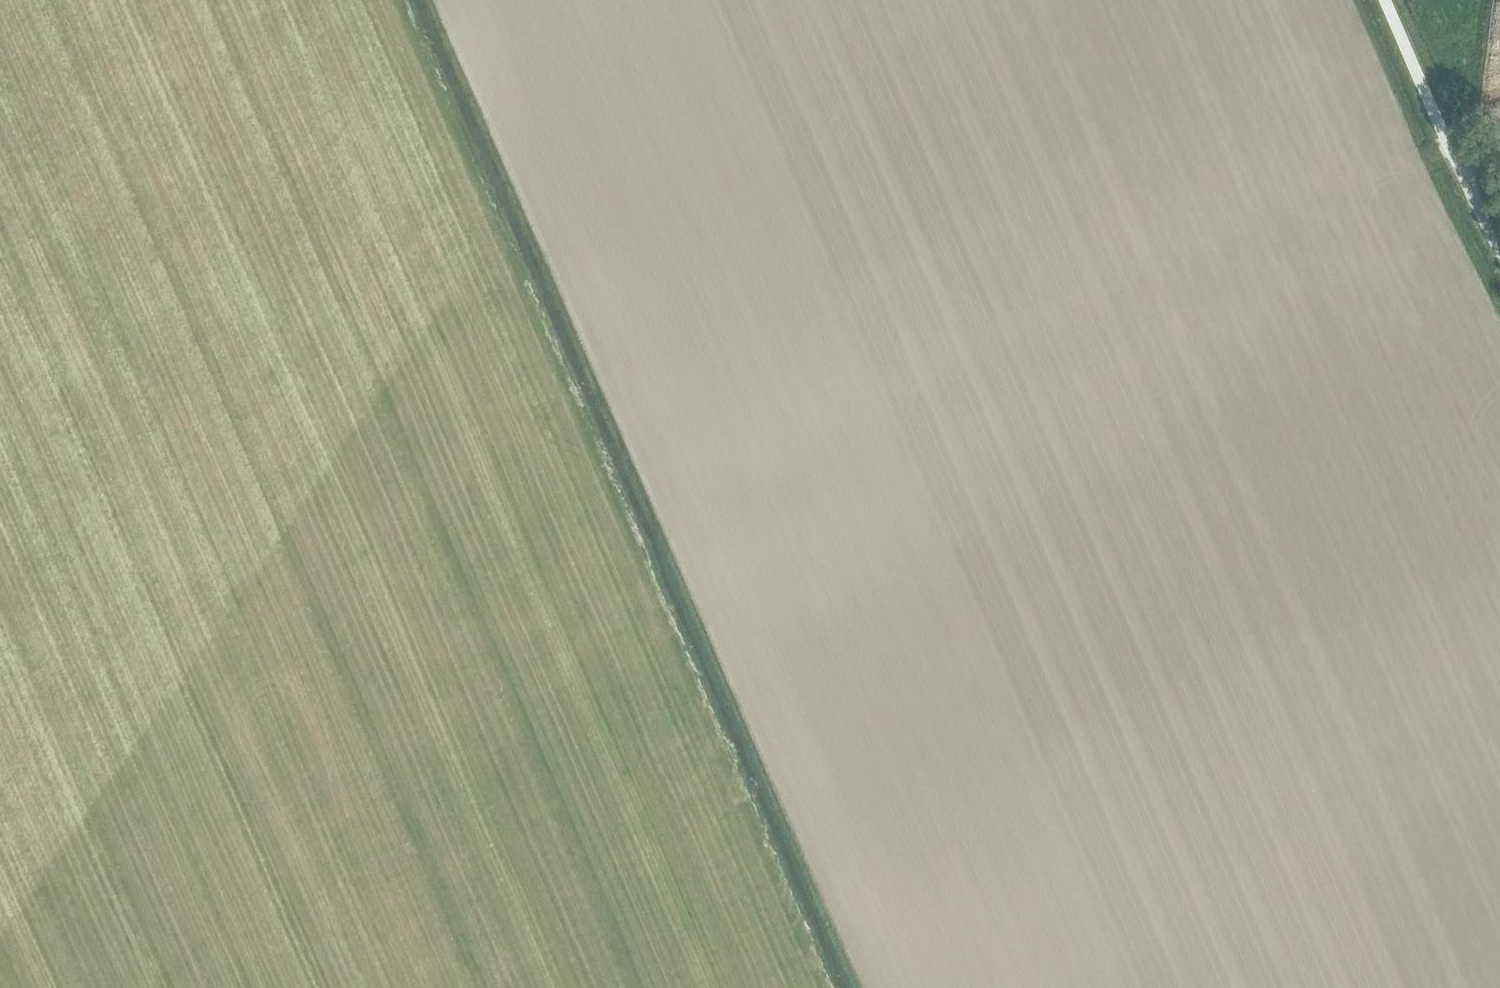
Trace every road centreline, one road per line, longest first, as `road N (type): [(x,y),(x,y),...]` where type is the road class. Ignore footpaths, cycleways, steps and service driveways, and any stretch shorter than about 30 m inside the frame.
road 1 (unclassified): [(1499,252),(1385,0)]

